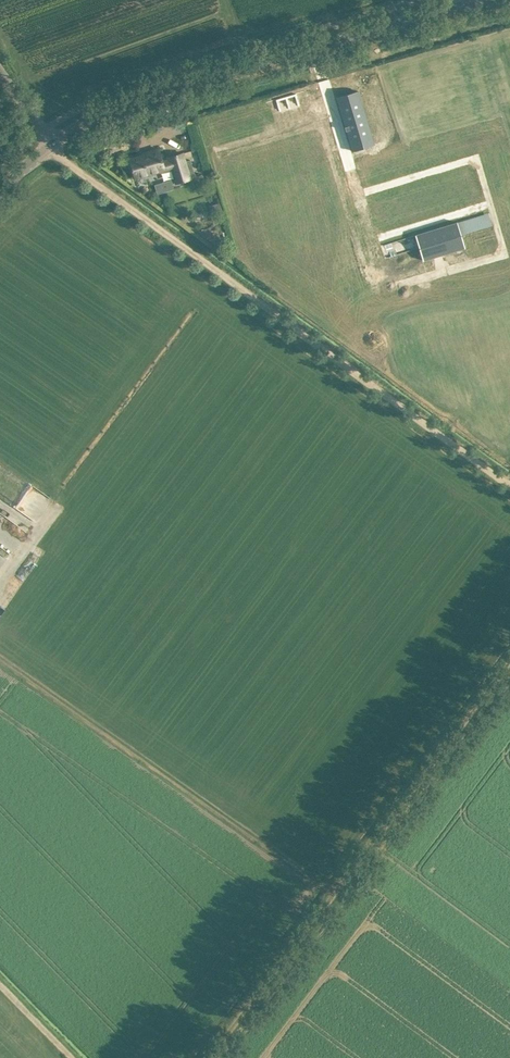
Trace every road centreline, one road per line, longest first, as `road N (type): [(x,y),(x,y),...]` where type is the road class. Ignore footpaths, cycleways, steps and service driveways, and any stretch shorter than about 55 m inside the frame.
road 1 (track): [(509,486),(53,152),(51,141)]
road 2 (track): [(207,1057),(509,661)]
road 3 (unclassified): [(51,141),(130,102),(458,7)]
road 4 (track): [(335,891),(0,656)]

